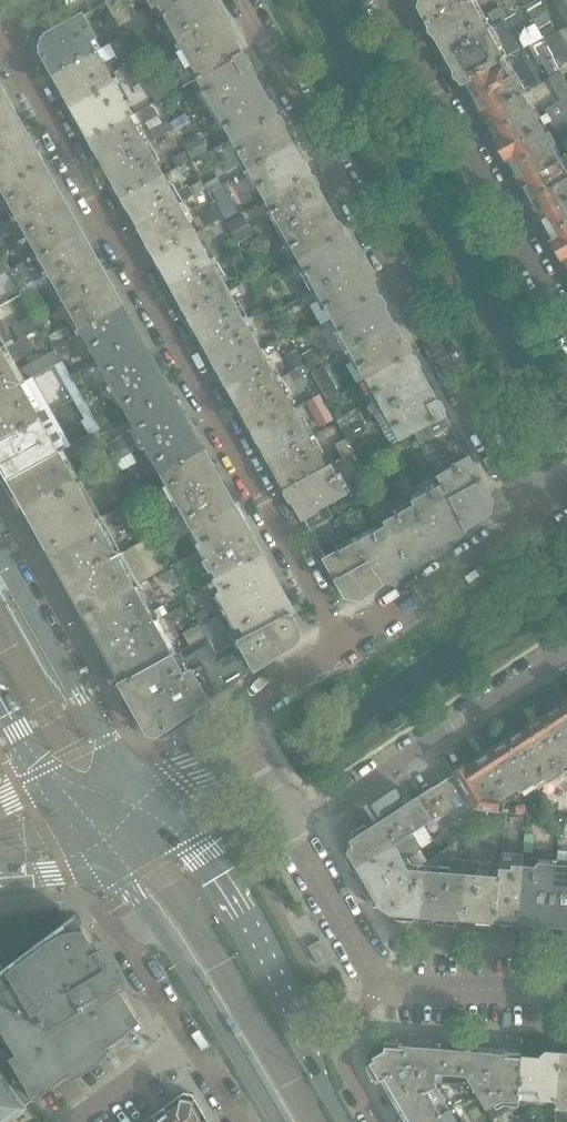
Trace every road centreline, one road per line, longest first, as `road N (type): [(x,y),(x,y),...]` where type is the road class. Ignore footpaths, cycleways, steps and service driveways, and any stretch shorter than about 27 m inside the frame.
road 1 (residential): [(0,30),(343,645)]
road 2 (residential): [(243,0),(533,517)]
road 3 (residential): [(566,326),(385,0)]
road 4 (secondary): [(344,1121),(270,959),(200,846),(161,804)]
road 5 (residential): [(566,650),(343,798),(278,810)]
road 6 (secondary): [(137,775),(96,721),(0,552)]
road 7 (secondary): [(143,908),(274,1121)]
road 8 (residential): [(533,517),(343,645)]
road 9 (residential): [(382,981),(278,810)]
road 10 (residential): [(552,996),(404,990),(382,981)]
road 11 (residential): [(343,645),(251,707),(236,758)]
road 12 (residential): [(376,1121),(343,1051),(382,981)]
road 13 (residential): [(143,908),(126,946),(187,1040)]
road 14 (residential): [(73,1121),(187,1040)]

